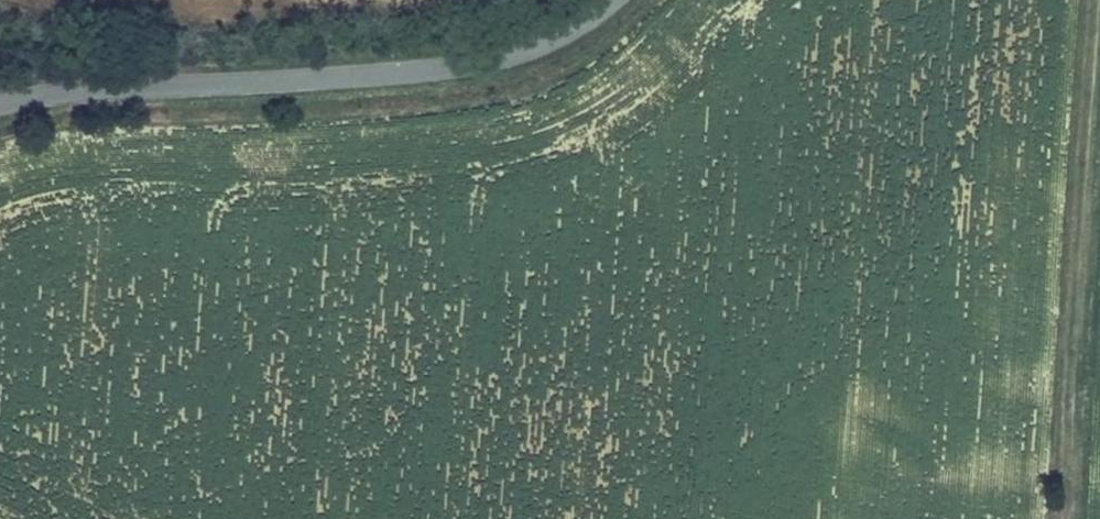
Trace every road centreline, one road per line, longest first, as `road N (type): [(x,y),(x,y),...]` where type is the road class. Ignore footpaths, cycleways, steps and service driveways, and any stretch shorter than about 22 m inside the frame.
road 1 (tertiary): [(610,0),(568,32),(483,65),(133,88),(0,106)]

